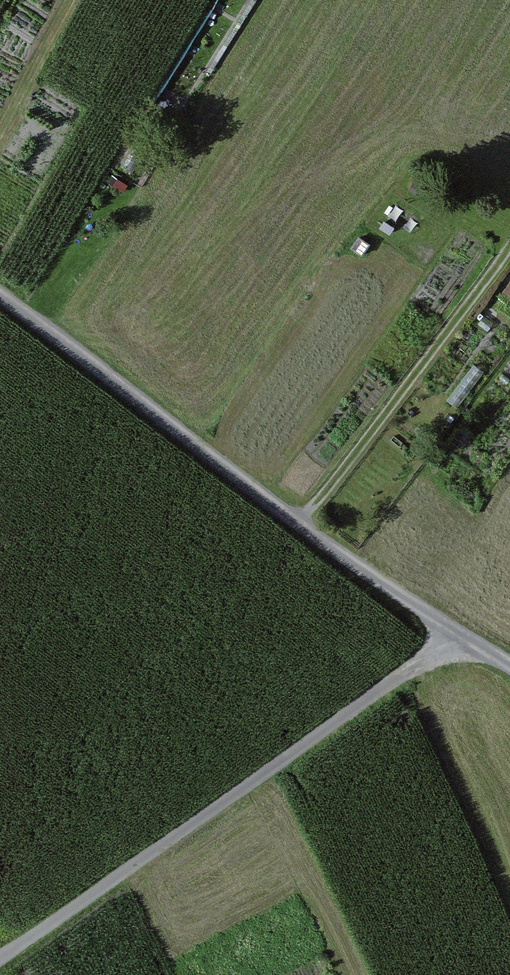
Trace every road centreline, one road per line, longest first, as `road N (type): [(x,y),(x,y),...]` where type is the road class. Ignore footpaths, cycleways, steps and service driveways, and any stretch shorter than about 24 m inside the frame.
road 1 (track): [(0,291),(303,524),(509,668)]
road 2 (residential): [(0,961),(461,640)]
road 3 (track): [(509,243),(303,524)]
road 4 (track): [(77,0),(0,140)]
road 5 (track): [(121,184),(34,315)]

